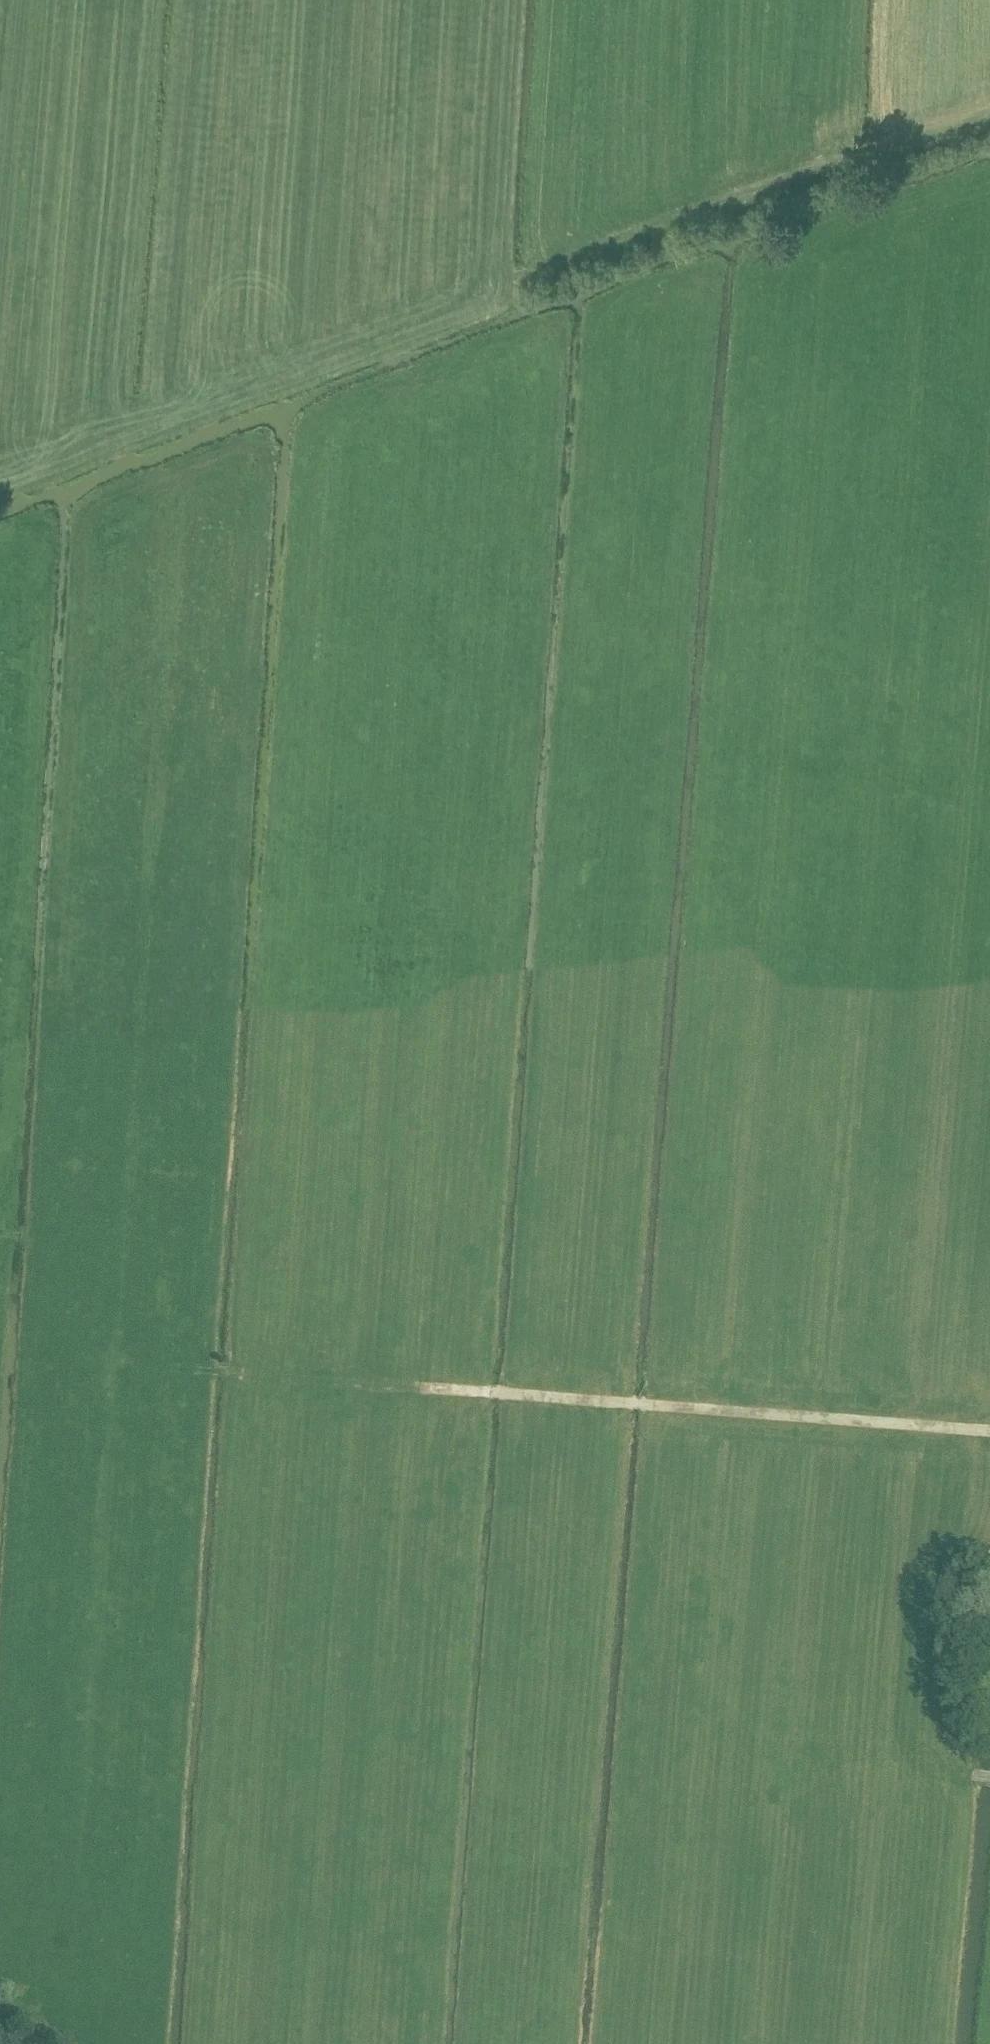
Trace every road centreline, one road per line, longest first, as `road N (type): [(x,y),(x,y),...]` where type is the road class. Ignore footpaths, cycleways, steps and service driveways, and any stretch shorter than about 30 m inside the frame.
road 1 (track): [(989,1430),(187,1370),(67,1263)]

